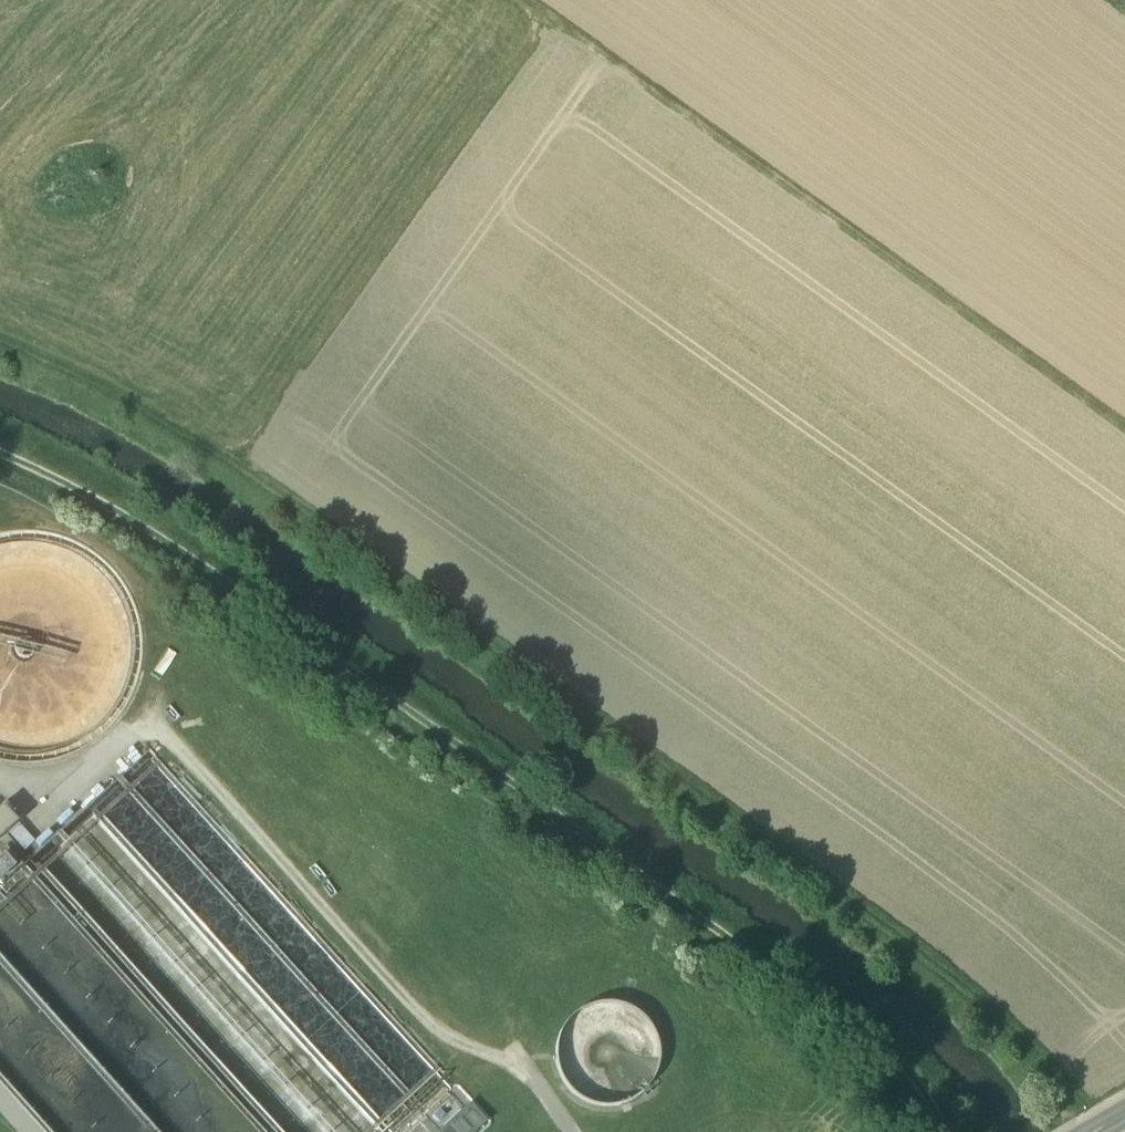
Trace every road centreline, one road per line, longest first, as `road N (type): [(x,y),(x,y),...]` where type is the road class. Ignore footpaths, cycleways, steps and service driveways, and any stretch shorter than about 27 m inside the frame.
road 1 (track): [(0,462),(109,513),(370,683),(908,1070),(944,1131)]
road 2 (track): [(527,0),(1124,432)]

